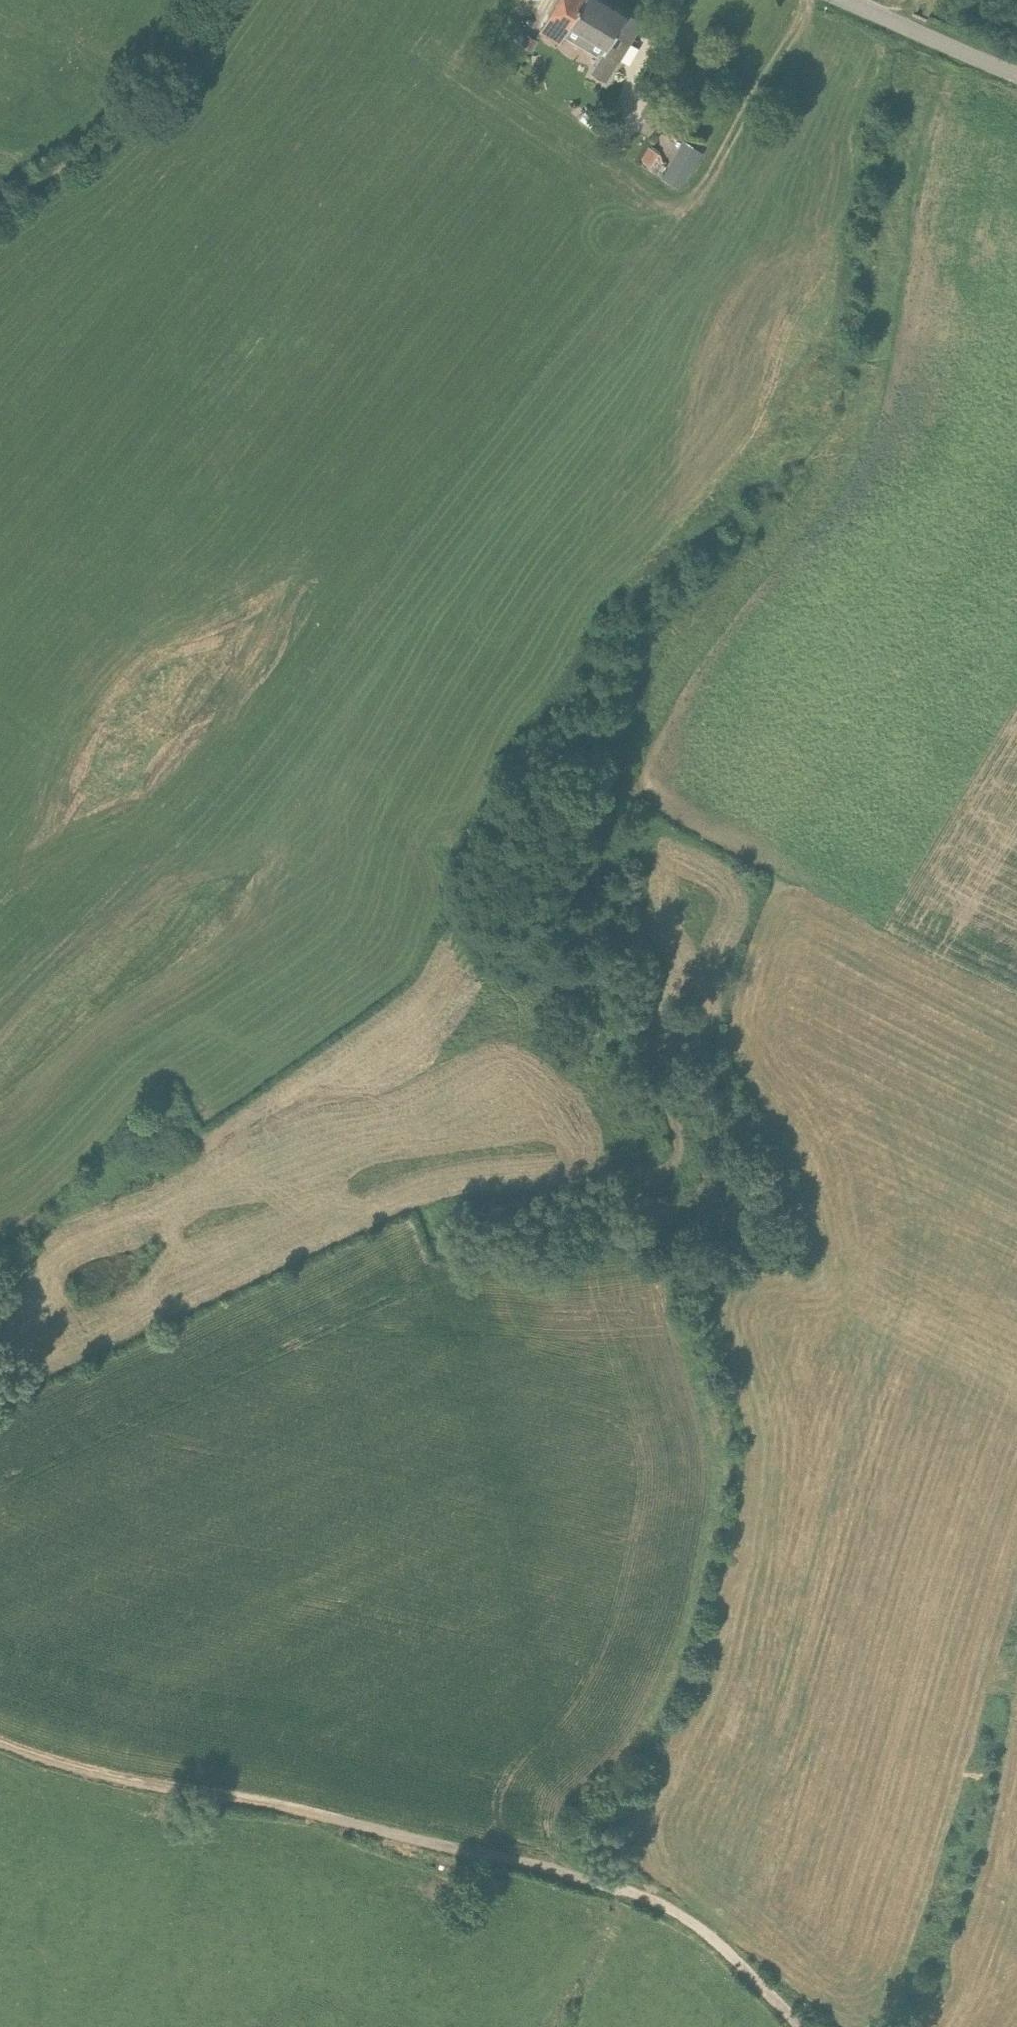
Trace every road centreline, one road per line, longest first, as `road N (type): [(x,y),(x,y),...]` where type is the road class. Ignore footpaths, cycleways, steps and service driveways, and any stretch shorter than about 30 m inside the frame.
road 1 (track): [(0,1740),(85,1769),(307,1809),(638,1893),(724,1948),(799,2026)]
road 2 (track): [(0,211),(145,99),(217,0)]
road 3 (unclassified): [(1016,75),(847,0)]

